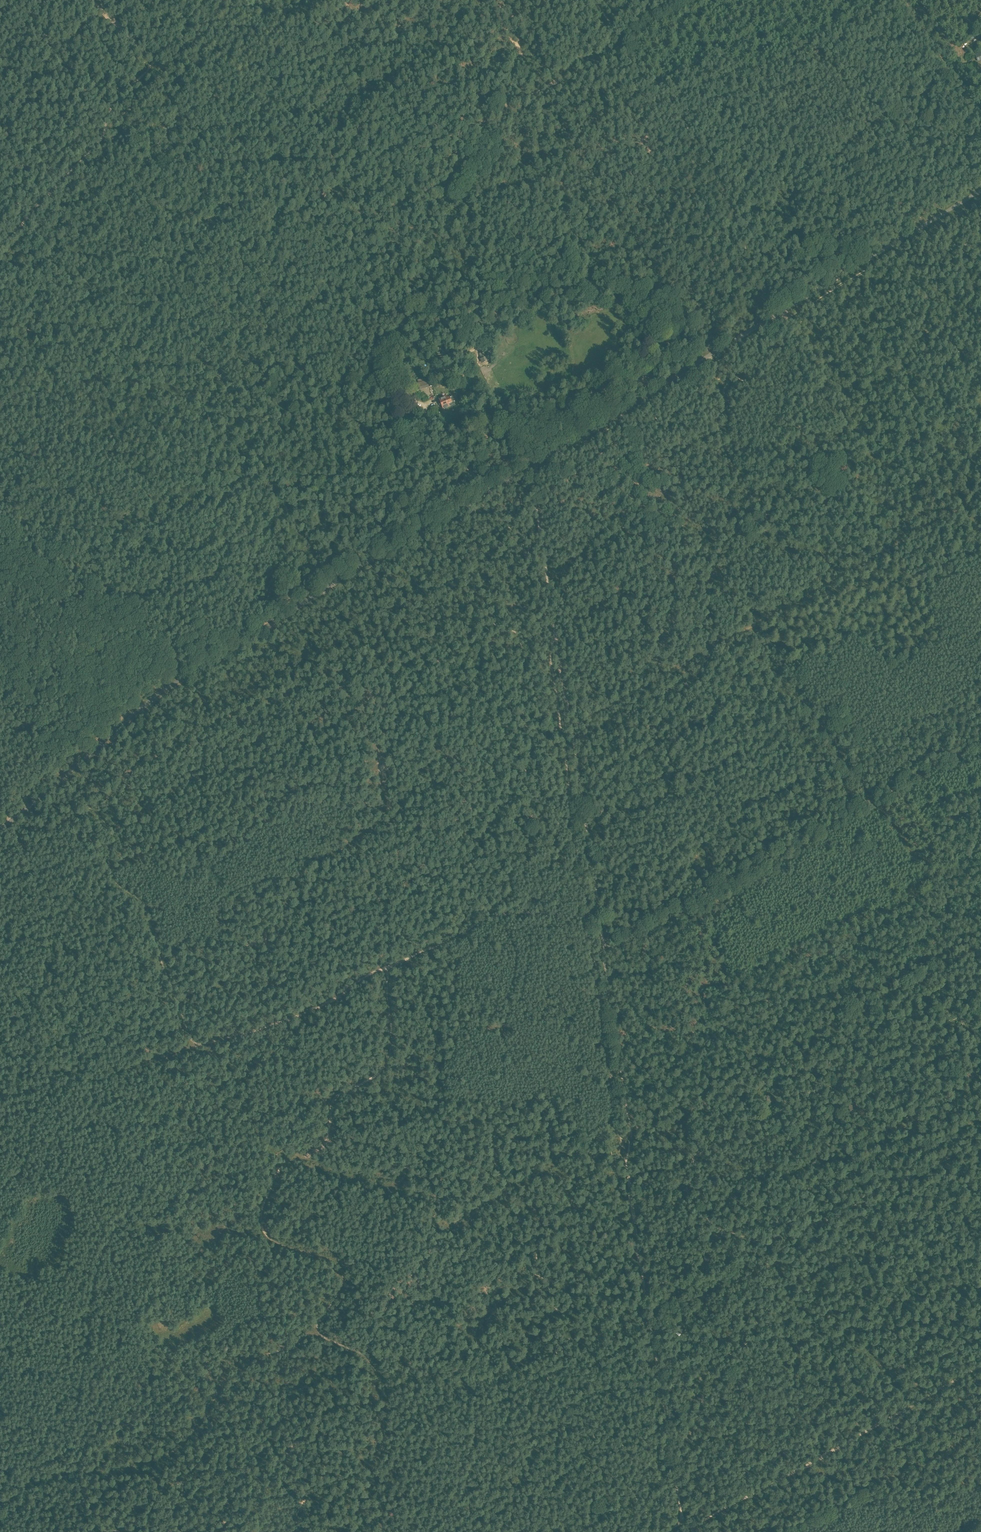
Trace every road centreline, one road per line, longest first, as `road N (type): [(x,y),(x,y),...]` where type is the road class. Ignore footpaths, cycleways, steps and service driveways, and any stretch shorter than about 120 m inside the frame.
road 1 (unclassified): [(0,829),(176,688),(980,191)]
road 2 (track): [(375,1370),(315,1336),(343,1270),(334,1260),(271,1243),(256,1226),(279,1168),(321,1147),(332,1108),(388,1066),(388,967)]
road 3 (track): [(558,651),(631,1142),(622,1158)]
road 4 (track): [(570,726),(968,503)]
road 5 (track): [(381,1531),(375,1472),(389,1414),(375,1370),(469,1388),(523,1357),(648,1321)]
road 6 (track): [(593,957),(980,739)]
road 7 (track): [(585,915),(505,916),(365,977),(327,1004),(192,1050)]
road 8 (track): [(980,1005),(876,1070),(812,1094),(627,1191)]
road 9 (track): [(630,1132),(980,943)]
road 10 (track): [(750,626),(971,949)]
road 11 (track): [(686,1161),(714,1228),(768,1253),(980,1139)]
road 12 (track): [(668,1008),(980,849)]
road 13 (track): [(29,806),(44,815),(78,805),(95,817),(100,868),(140,920),(192,1050)]
road 14 (track): [(980,1367),(690,1522)]
road 15 (track): [(787,1531),(980,1431)]
road 16 (track): [(813,178),(692,3)]
road 17 (track): [(98,143),(159,77),(91,0)]
road 18 (track): [(765,1252),(775,1292),(756,1319),(754,1347),(706,1387)]
road 19 (track): [(980,114),(903,0)]

